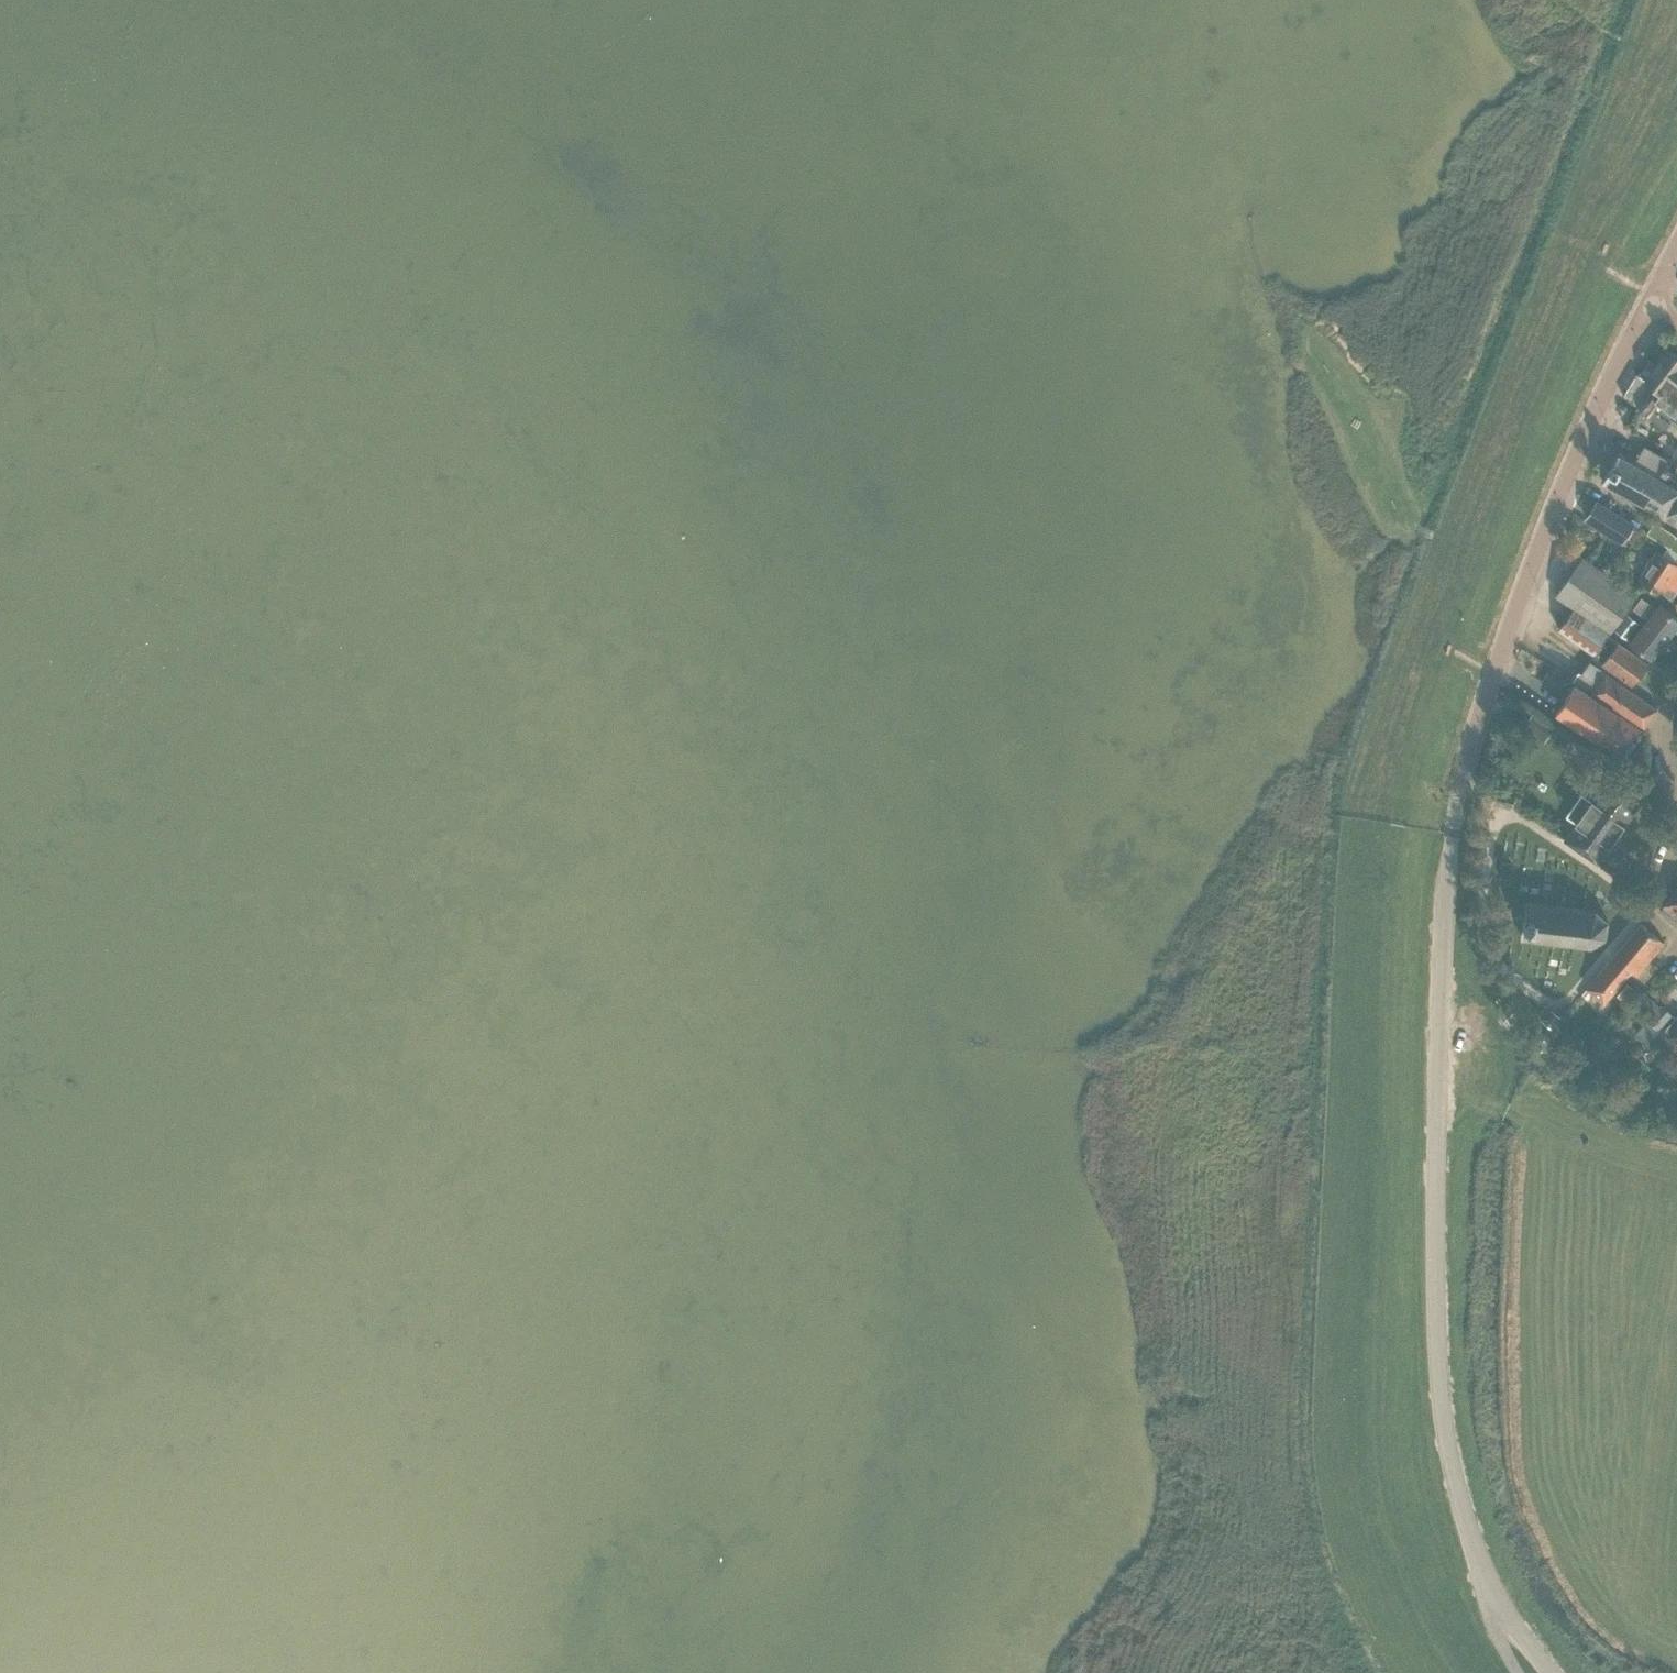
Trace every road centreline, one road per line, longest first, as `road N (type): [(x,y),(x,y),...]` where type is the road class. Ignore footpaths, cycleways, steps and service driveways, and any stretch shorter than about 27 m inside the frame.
road 1 (tertiary): [(1553,1672),(1490,1590),(1462,1506),(1440,1377),(1436,1230),(1451,832),(1461,770),(1532,569),(1656,298)]

